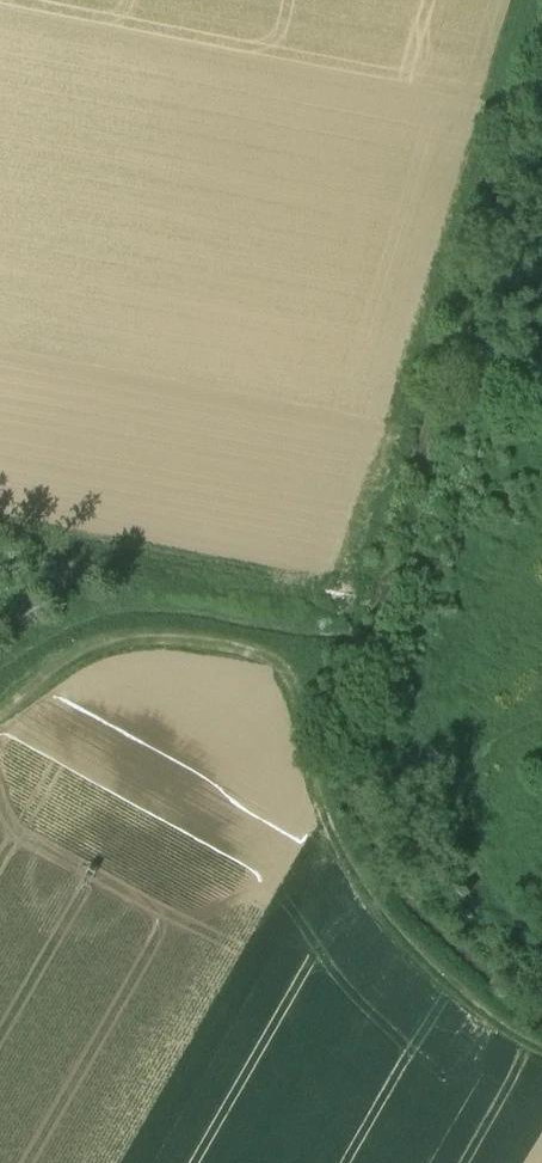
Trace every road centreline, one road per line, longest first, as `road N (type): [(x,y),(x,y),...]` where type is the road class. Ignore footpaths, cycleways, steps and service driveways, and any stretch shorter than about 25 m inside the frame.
road 1 (track): [(0,713),(99,644),(203,639),(268,664),(288,687),(332,827),(378,910),(507,1029),(541,1046)]

